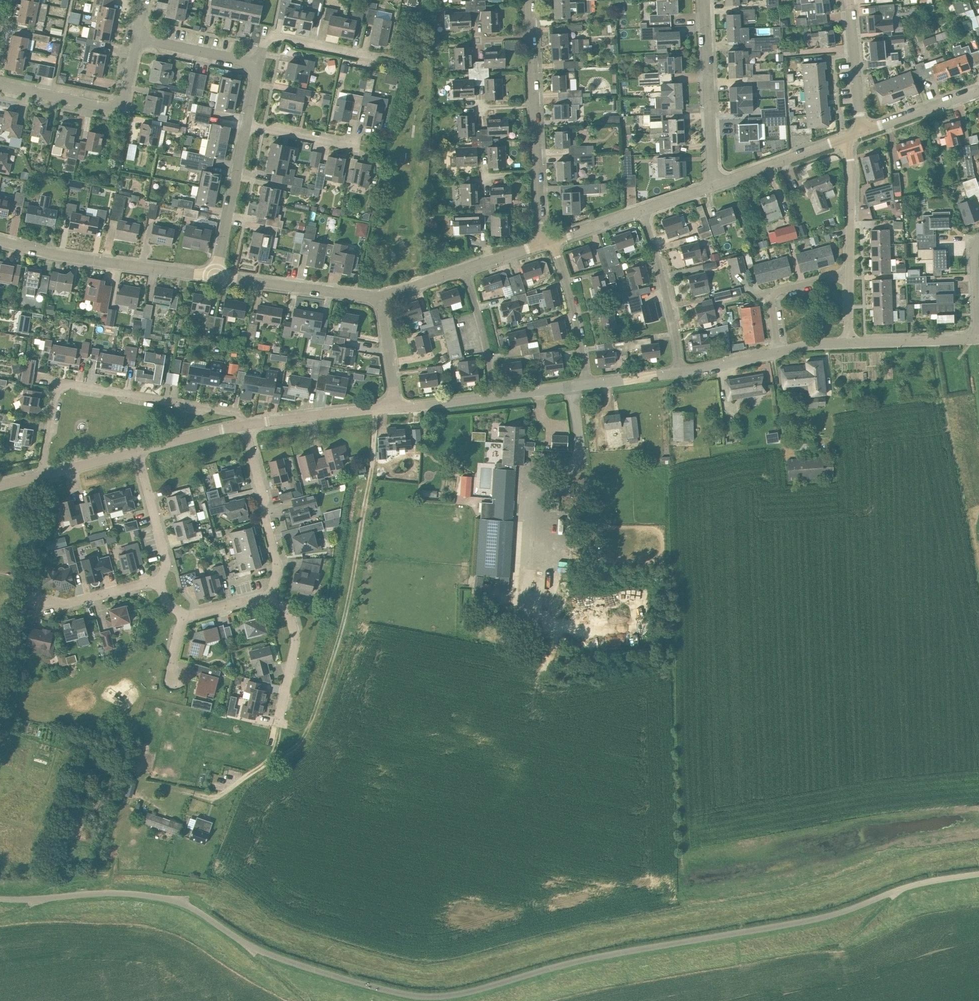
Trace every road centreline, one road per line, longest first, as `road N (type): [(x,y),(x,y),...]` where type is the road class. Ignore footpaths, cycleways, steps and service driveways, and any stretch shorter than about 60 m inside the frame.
road 1 (unclassified): [(0,900),(102,894),(174,902),(288,963),(434,998),(659,946),(814,920),(912,885),(978,874)]
road 2 (track): [(222,796),(291,752),(313,722),(359,576),(379,409)]
road 3 (residential): [(246,426),(232,413),(68,384),(56,399),(42,475)]
road 4 (residential): [(543,243),(530,0)]
road 5 (residential): [(215,277),(0,242)]
road 6 (residential): [(0,85),(121,107),(138,38)]
road 7 (residential): [(713,187),(706,0)]
road 8 (residential): [(270,598),(277,558),(246,426)]
road 9 (residential): [(382,299),(215,277)]
road 10 (residential): [(679,372),(642,211)]
road 11 (residential): [(215,277),(246,125)]
road 12 (unclassified): [(396,407),(246,426)]
road 13 (residential): [(588,385),(553,240)]
road 14 (residential): [(851,135),(713,187)]
road 15 (residential): [(780,353),(771,290),(852,274)]
road 16 (residential): [(852,274),(851,135)]
road 17 (residential): [(270,598),(288,611),(296,641),(278,723)]
road 18 (residential): [(257,64),(266,42),(284,37),(374,58)]
road 19 (residential): [(136,453),(167,561),(160,581)]
road 20 (residential): [(862,132),(850,0)]
road 21 (residential): [(496,397),(465,271)]
road 22 (unclassified): [(975,338),(850,341)]
road 23 (residential): [(978,91),(862,132)]
road 24 (residential): [(160,581),(61,604),(40,601)]
road 25 (residential): [(257,64),(138,38)]

